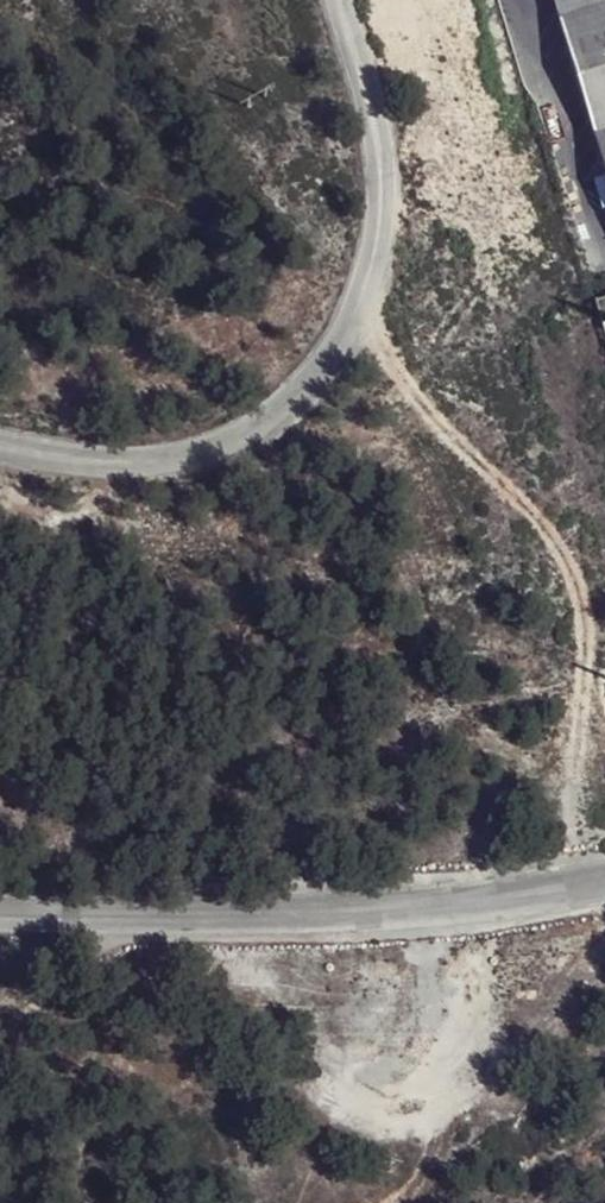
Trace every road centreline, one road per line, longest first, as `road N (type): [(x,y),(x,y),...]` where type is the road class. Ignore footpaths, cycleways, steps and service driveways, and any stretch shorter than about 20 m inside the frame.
road 1 (unclassified): [(344,0),(377,112),(376,208),(345,338),(286,420),(201,461),(77,460),(0,447)]
road 2 (track): [(357,289),(442,428),(551,522),(584,583),(590,702),(574,883)]
road 3 (unclassified): [(0,913),(323,912),(450,903),(604,879)]

